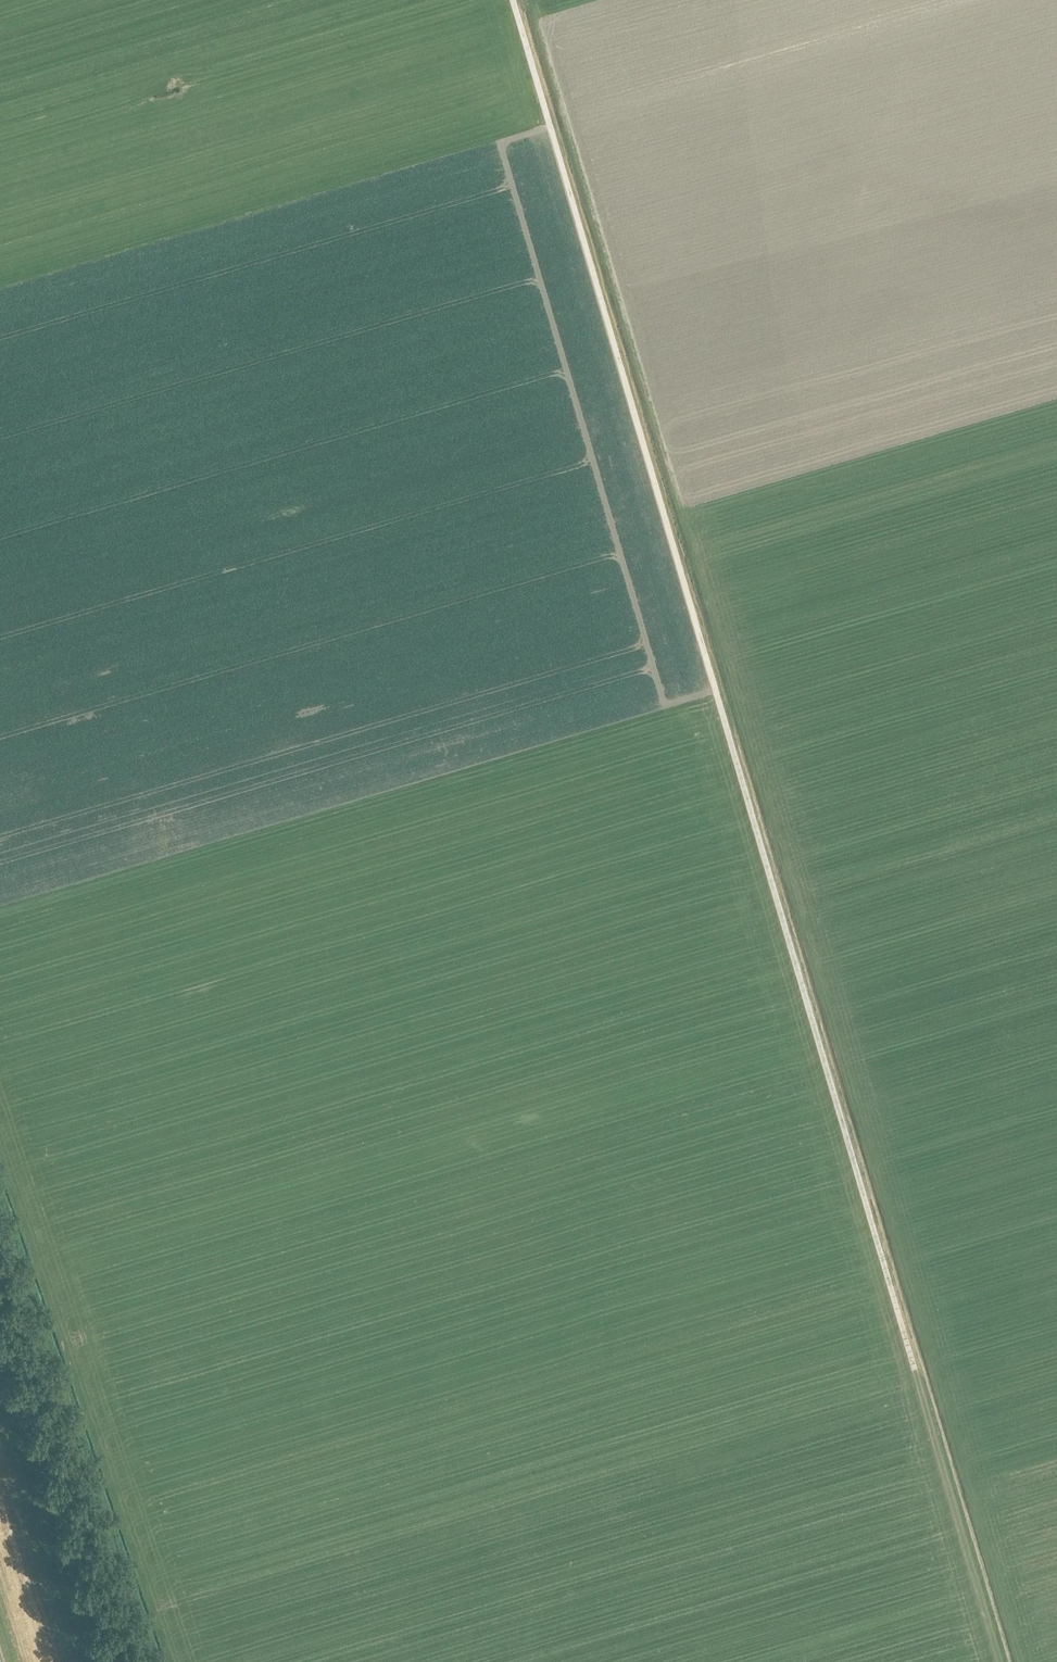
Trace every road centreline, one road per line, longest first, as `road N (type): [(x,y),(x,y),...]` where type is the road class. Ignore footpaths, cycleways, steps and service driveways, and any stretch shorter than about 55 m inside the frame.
road 1 (track): [(513,0),(904,1331)]

